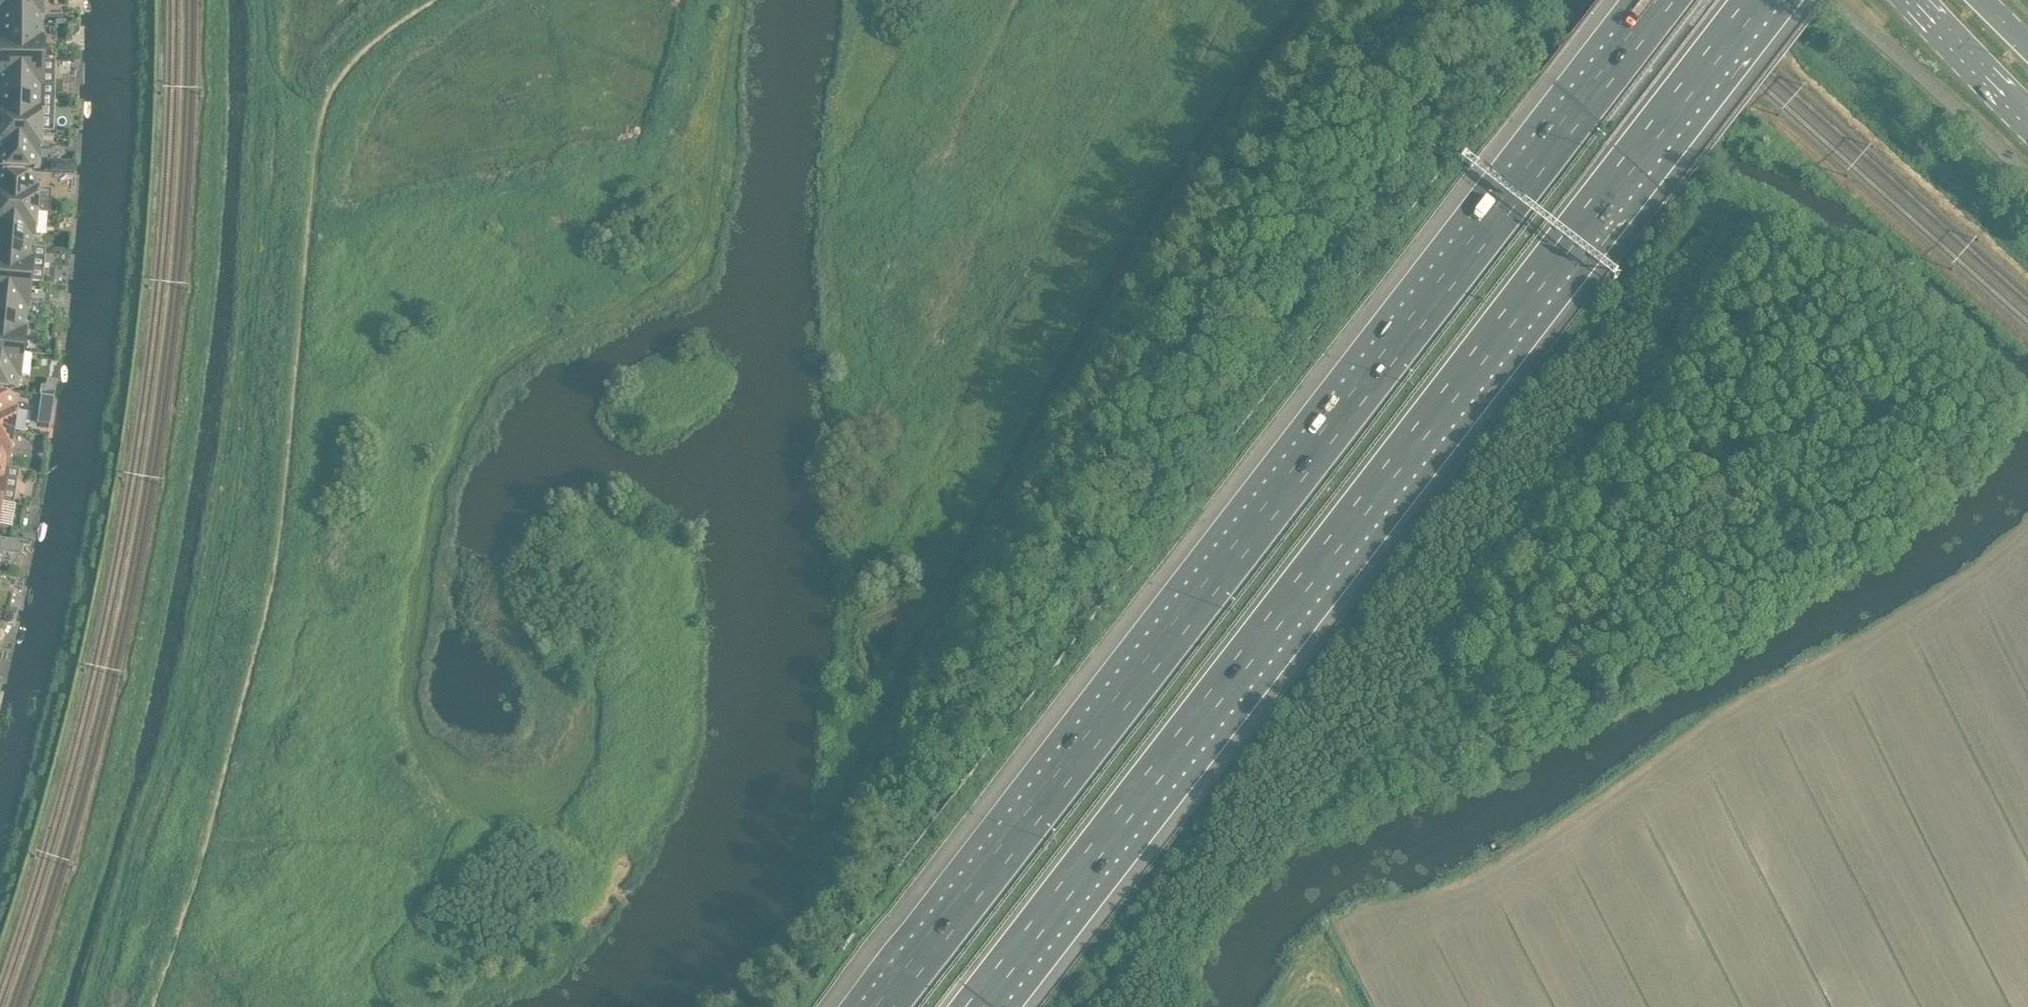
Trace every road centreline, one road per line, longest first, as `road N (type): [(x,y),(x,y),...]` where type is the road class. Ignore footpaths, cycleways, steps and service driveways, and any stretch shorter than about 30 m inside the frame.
road 1 (motorway): [(1664,0),(881,1006)]
road 2 (motorway): [(985,1006),(1752,0)]
road 3 (primary): [(1911,0),(2027,119)]

